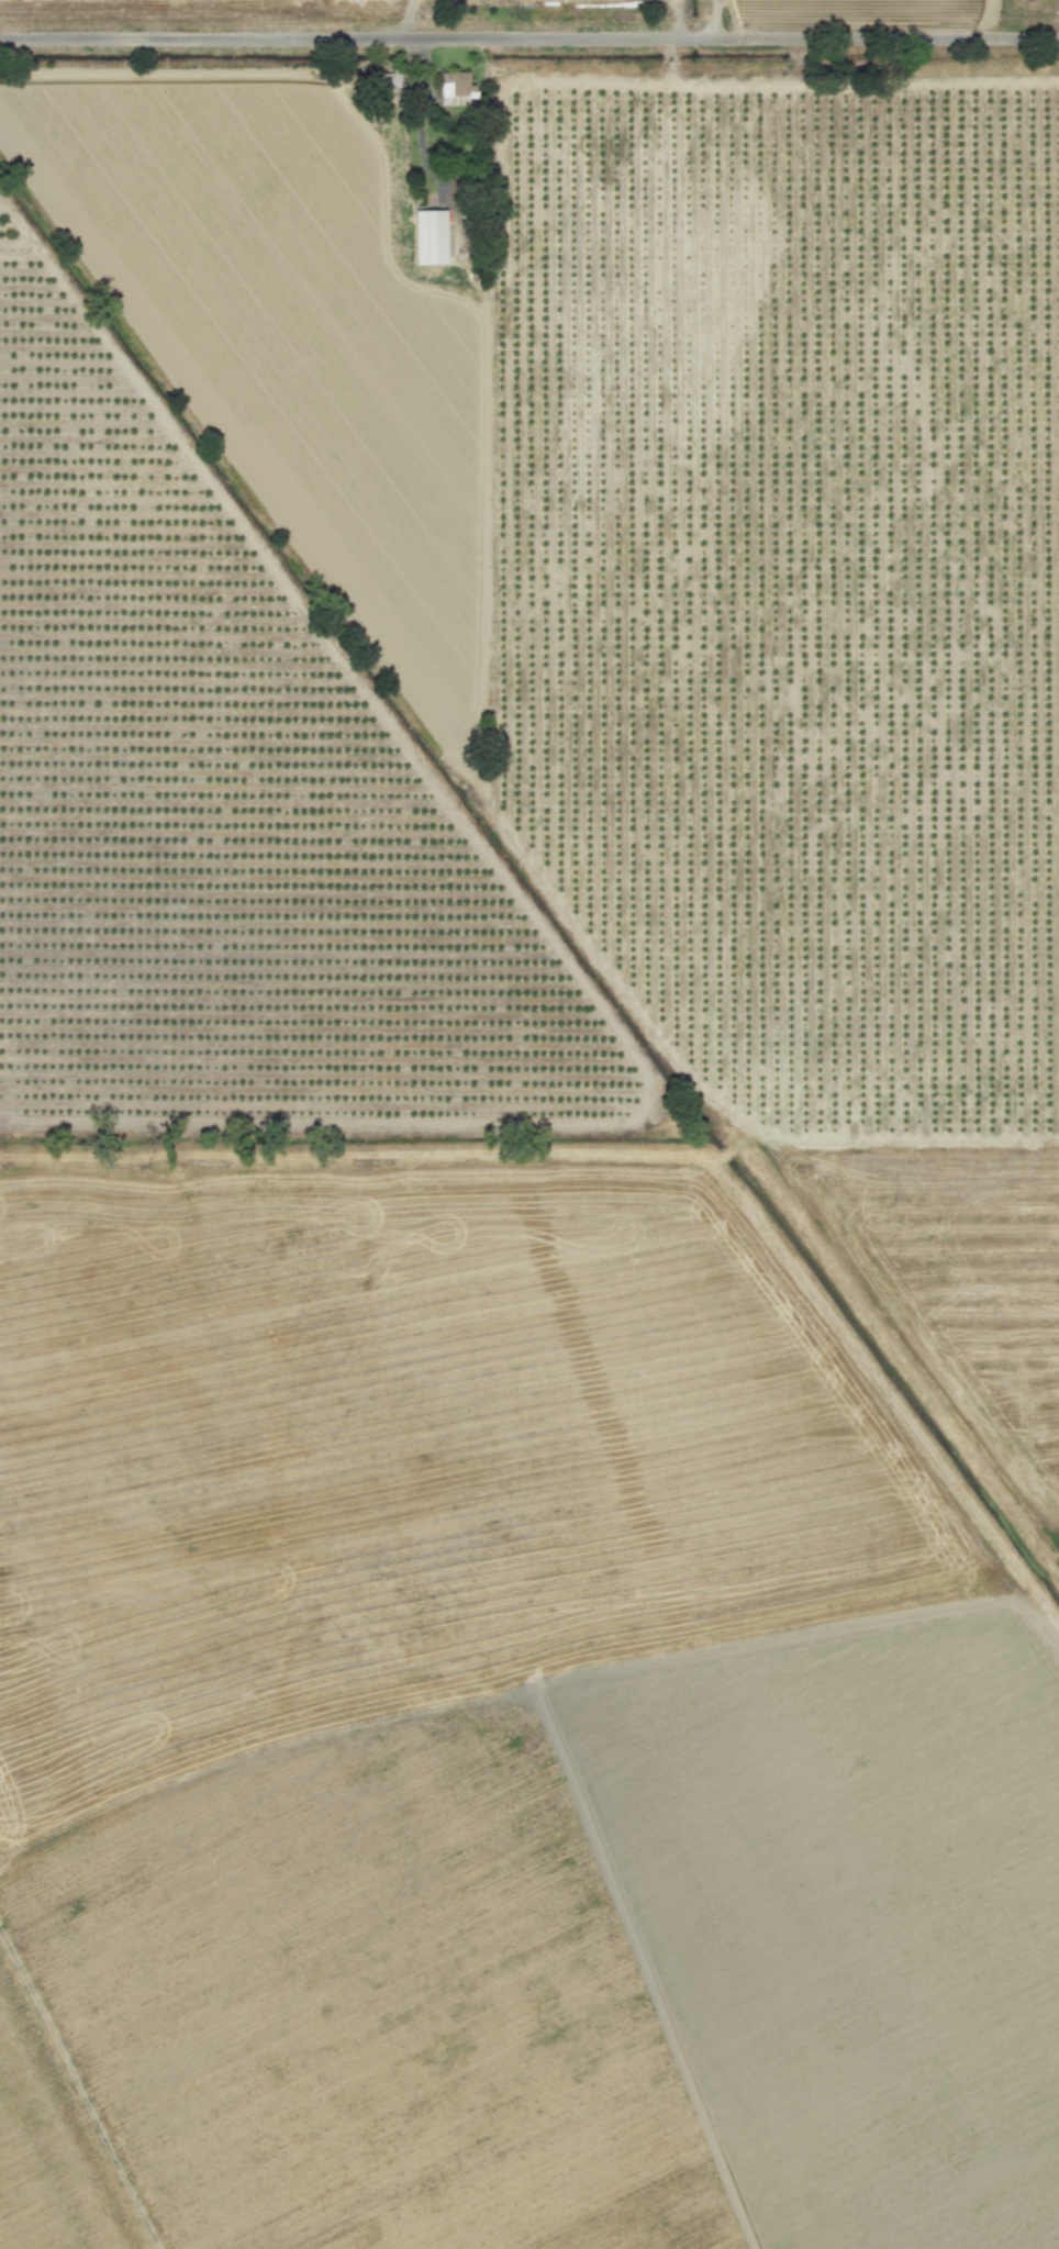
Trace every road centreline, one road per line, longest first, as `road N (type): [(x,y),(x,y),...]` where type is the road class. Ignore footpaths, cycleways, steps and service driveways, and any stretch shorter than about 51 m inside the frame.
road 1 (residential): [(0,41),(1058,39)]

